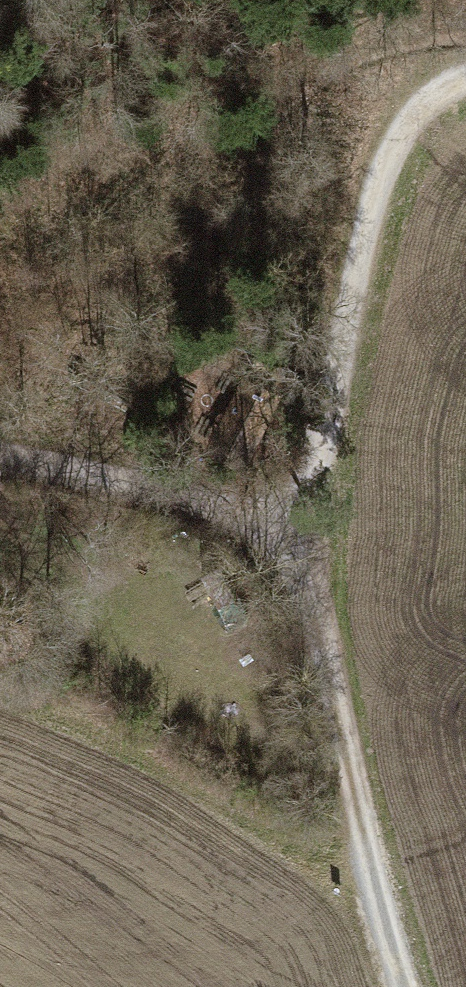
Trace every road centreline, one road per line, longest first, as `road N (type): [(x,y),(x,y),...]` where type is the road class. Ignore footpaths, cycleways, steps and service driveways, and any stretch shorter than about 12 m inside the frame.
road 1 (track): [(465,77),(414,114),(379,183),(306,535)]
road 2 (track): [(400,986),(357,857),(306,535)]
road 3 (track): [(306,535),(143,488),(0,459)]

